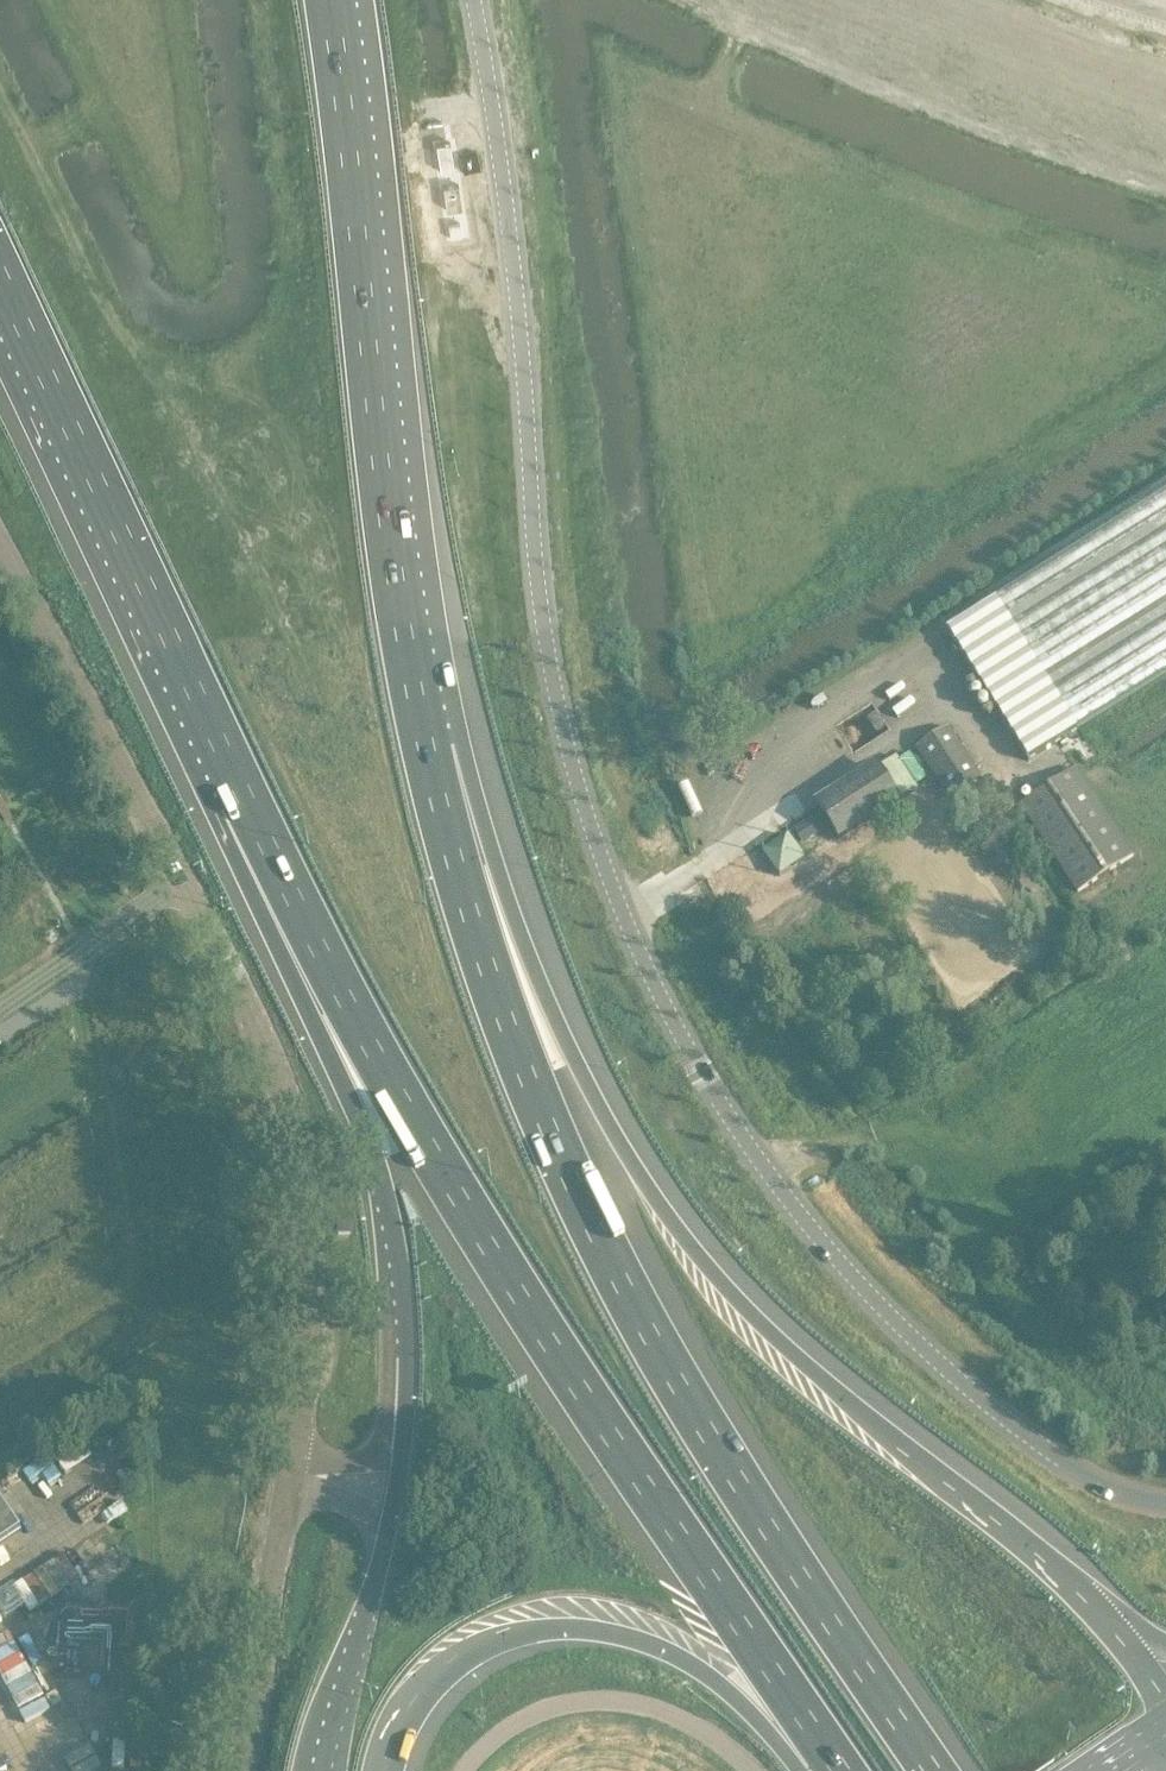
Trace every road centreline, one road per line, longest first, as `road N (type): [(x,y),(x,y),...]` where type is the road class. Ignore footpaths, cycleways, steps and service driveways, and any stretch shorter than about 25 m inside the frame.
road 1 (tertiary): [(1165,1502),(1079,1472),(914,1342),(768,1171),(702,1071),(631,934),(575,776),(545,637),(511,243),(473,0)]
road 2 (motorway): [(1165,1703),(1102,1617),(792,1353),(707,1267),(603,1112),(428,754)]
road 3 (motorway): [(935,1770),(644,1313),(528,1067),(428,754)]
road 4 (motorway): [(244,800),(328,972),(464,1206),(837,1770)]
road 5 (tertiary): [(291,1471),(312,1284),(307,1206),(275,1066),(0,550)]
road 6 (motorway): [(428,754),(374,414),(332,0)]
road 7 (motorway): [(244,800),(377,1167),(396,1238),(408,1358),(398,1491)]
road 8 (motorway): [(0,275),(244,800)]
road 9 (motorway): [(384,1770),(402,1717),(432,1680),(483,1645),(570,1627),(629,1636),(691,1665),(825,1770)]
road 10 (tertiary): [(465,1770),(515,1726),(598,1701),(683,1720),(753,1770)]
road 11 (tertiary): [(244,1770),(291,1471)]
road 12 (secondary): [(398,1491),(326,1770)]

